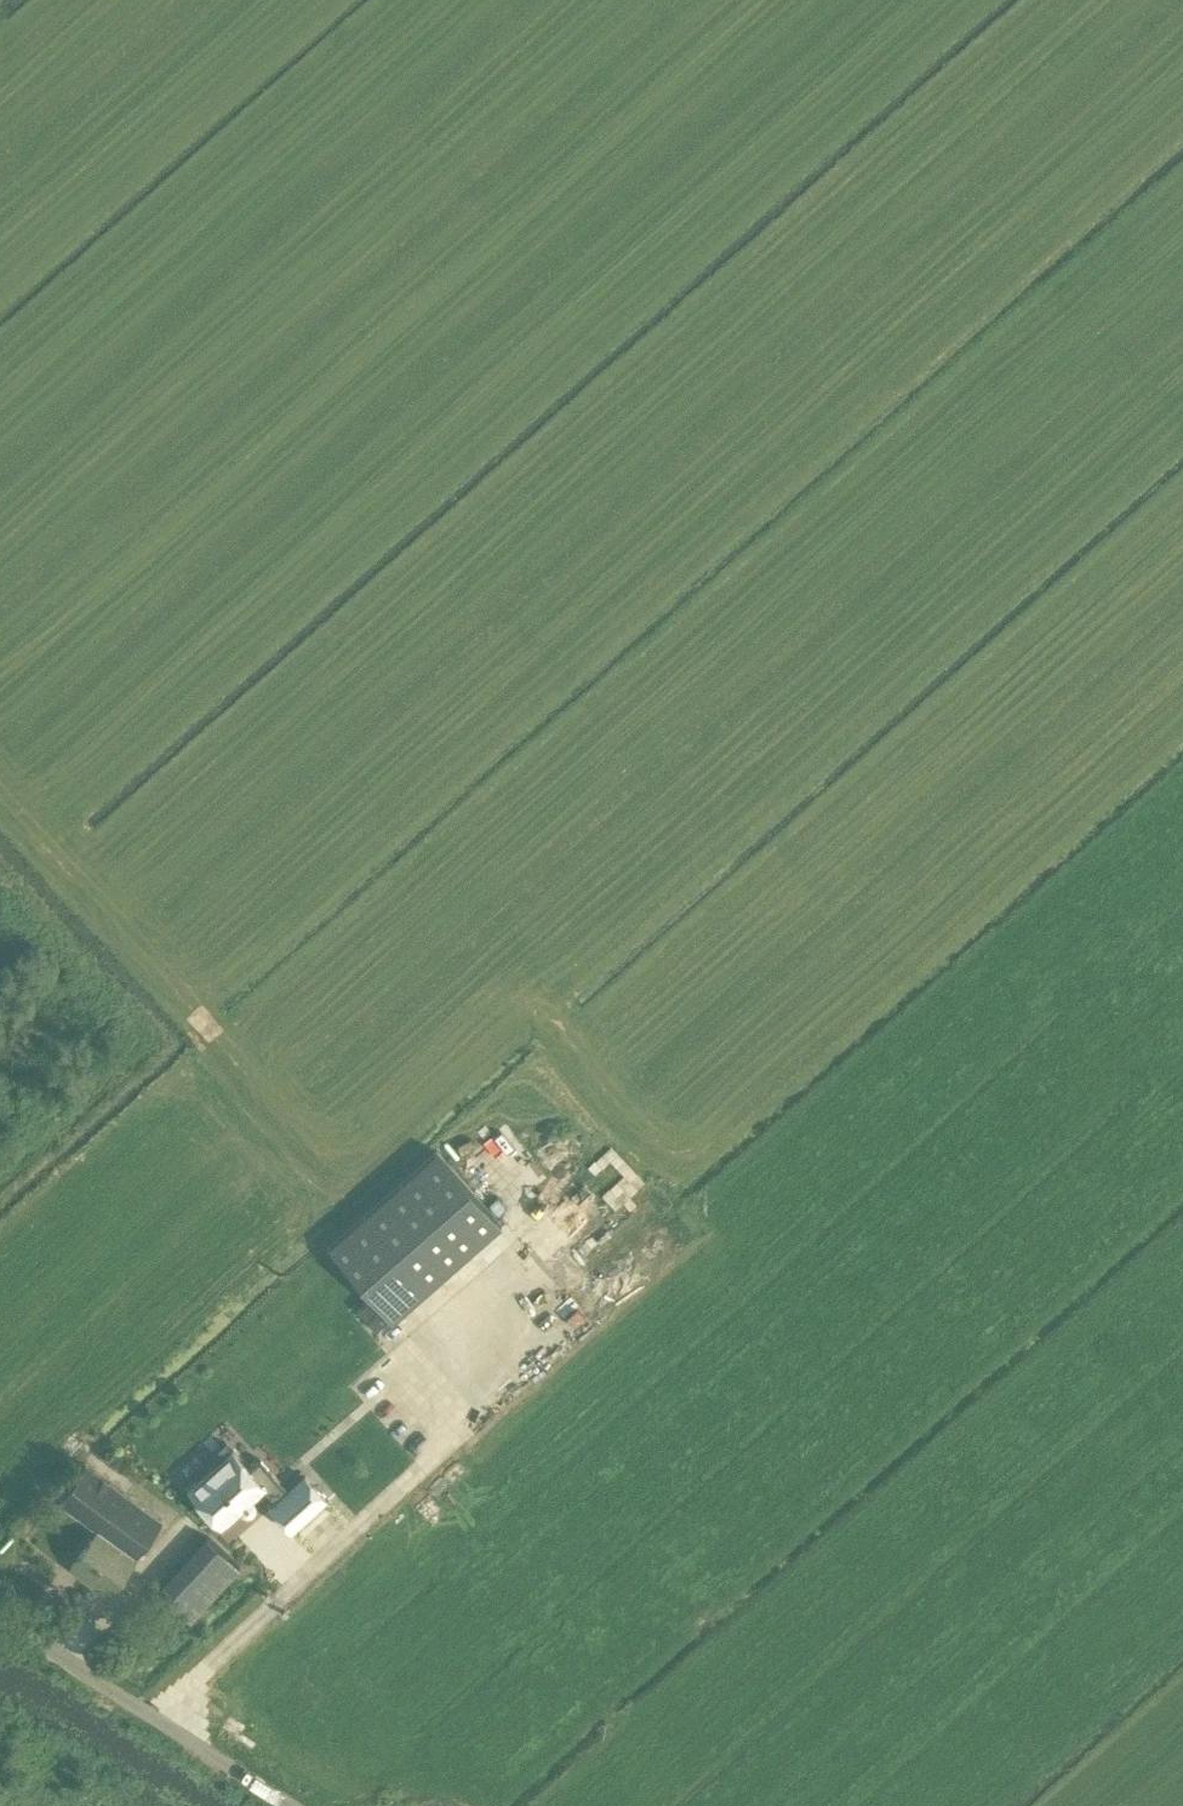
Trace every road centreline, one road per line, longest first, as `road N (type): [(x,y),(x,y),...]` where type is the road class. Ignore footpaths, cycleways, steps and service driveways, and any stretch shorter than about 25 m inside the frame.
road 1 (unclassified): [(290,1805),(0,1617)]

